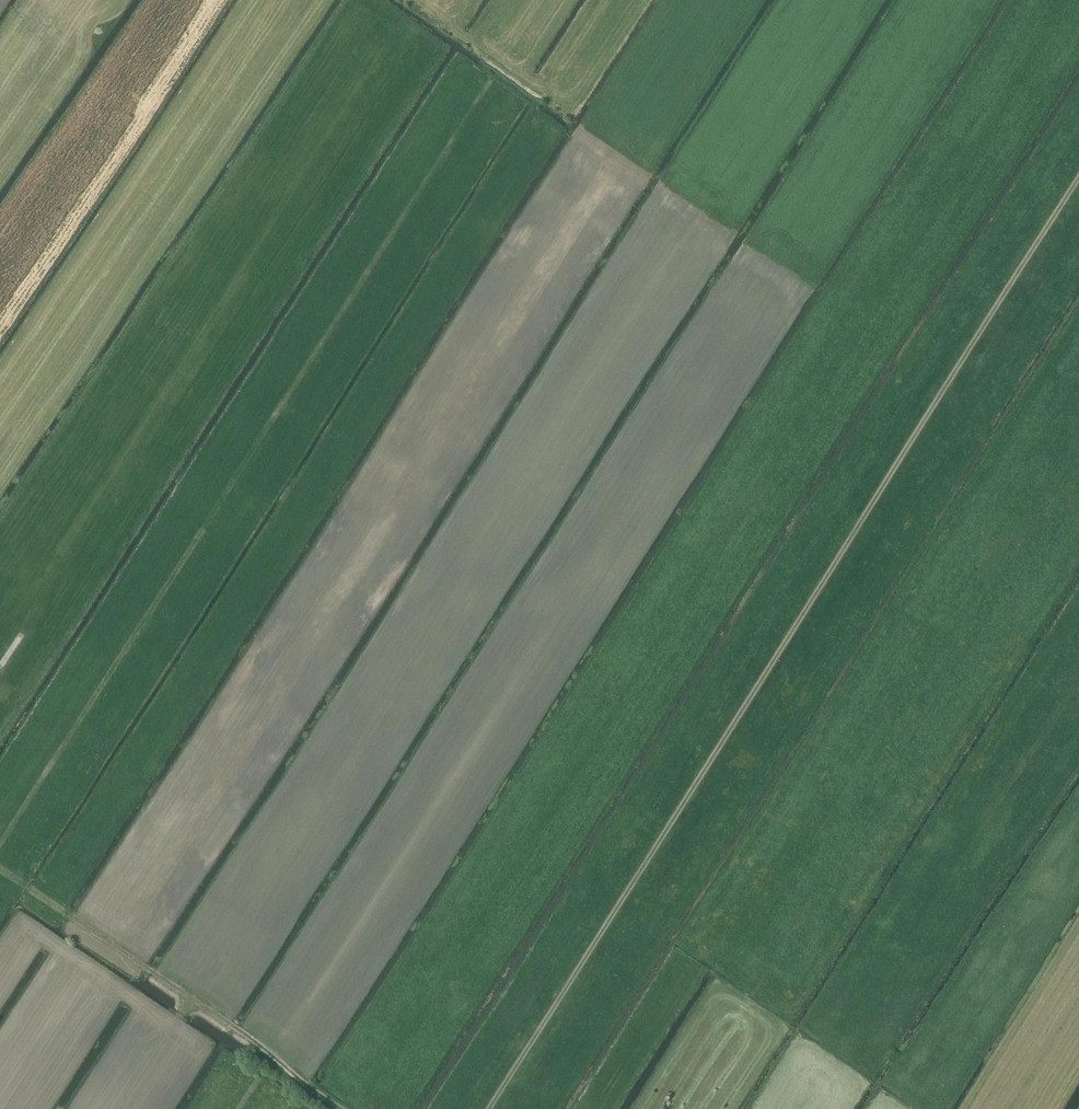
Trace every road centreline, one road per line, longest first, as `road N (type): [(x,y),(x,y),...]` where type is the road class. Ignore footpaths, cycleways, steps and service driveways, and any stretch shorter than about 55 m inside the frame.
road 1 (track): [(1078,178),(488,1108)]
road 2 (track): [(343,1108),(0,864)]
road 3 (track): [(0,845),(67,742)]

